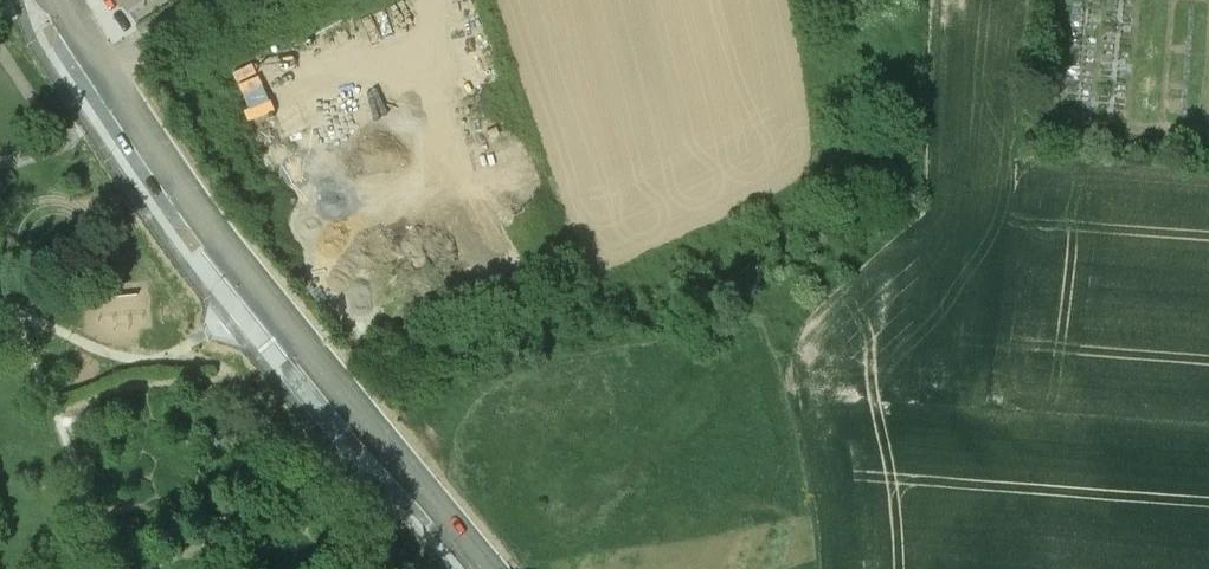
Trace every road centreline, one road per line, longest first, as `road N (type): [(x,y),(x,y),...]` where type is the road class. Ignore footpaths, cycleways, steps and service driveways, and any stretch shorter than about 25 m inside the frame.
road 1 (secondary): [(53,0),(228,252),(478,568)]

